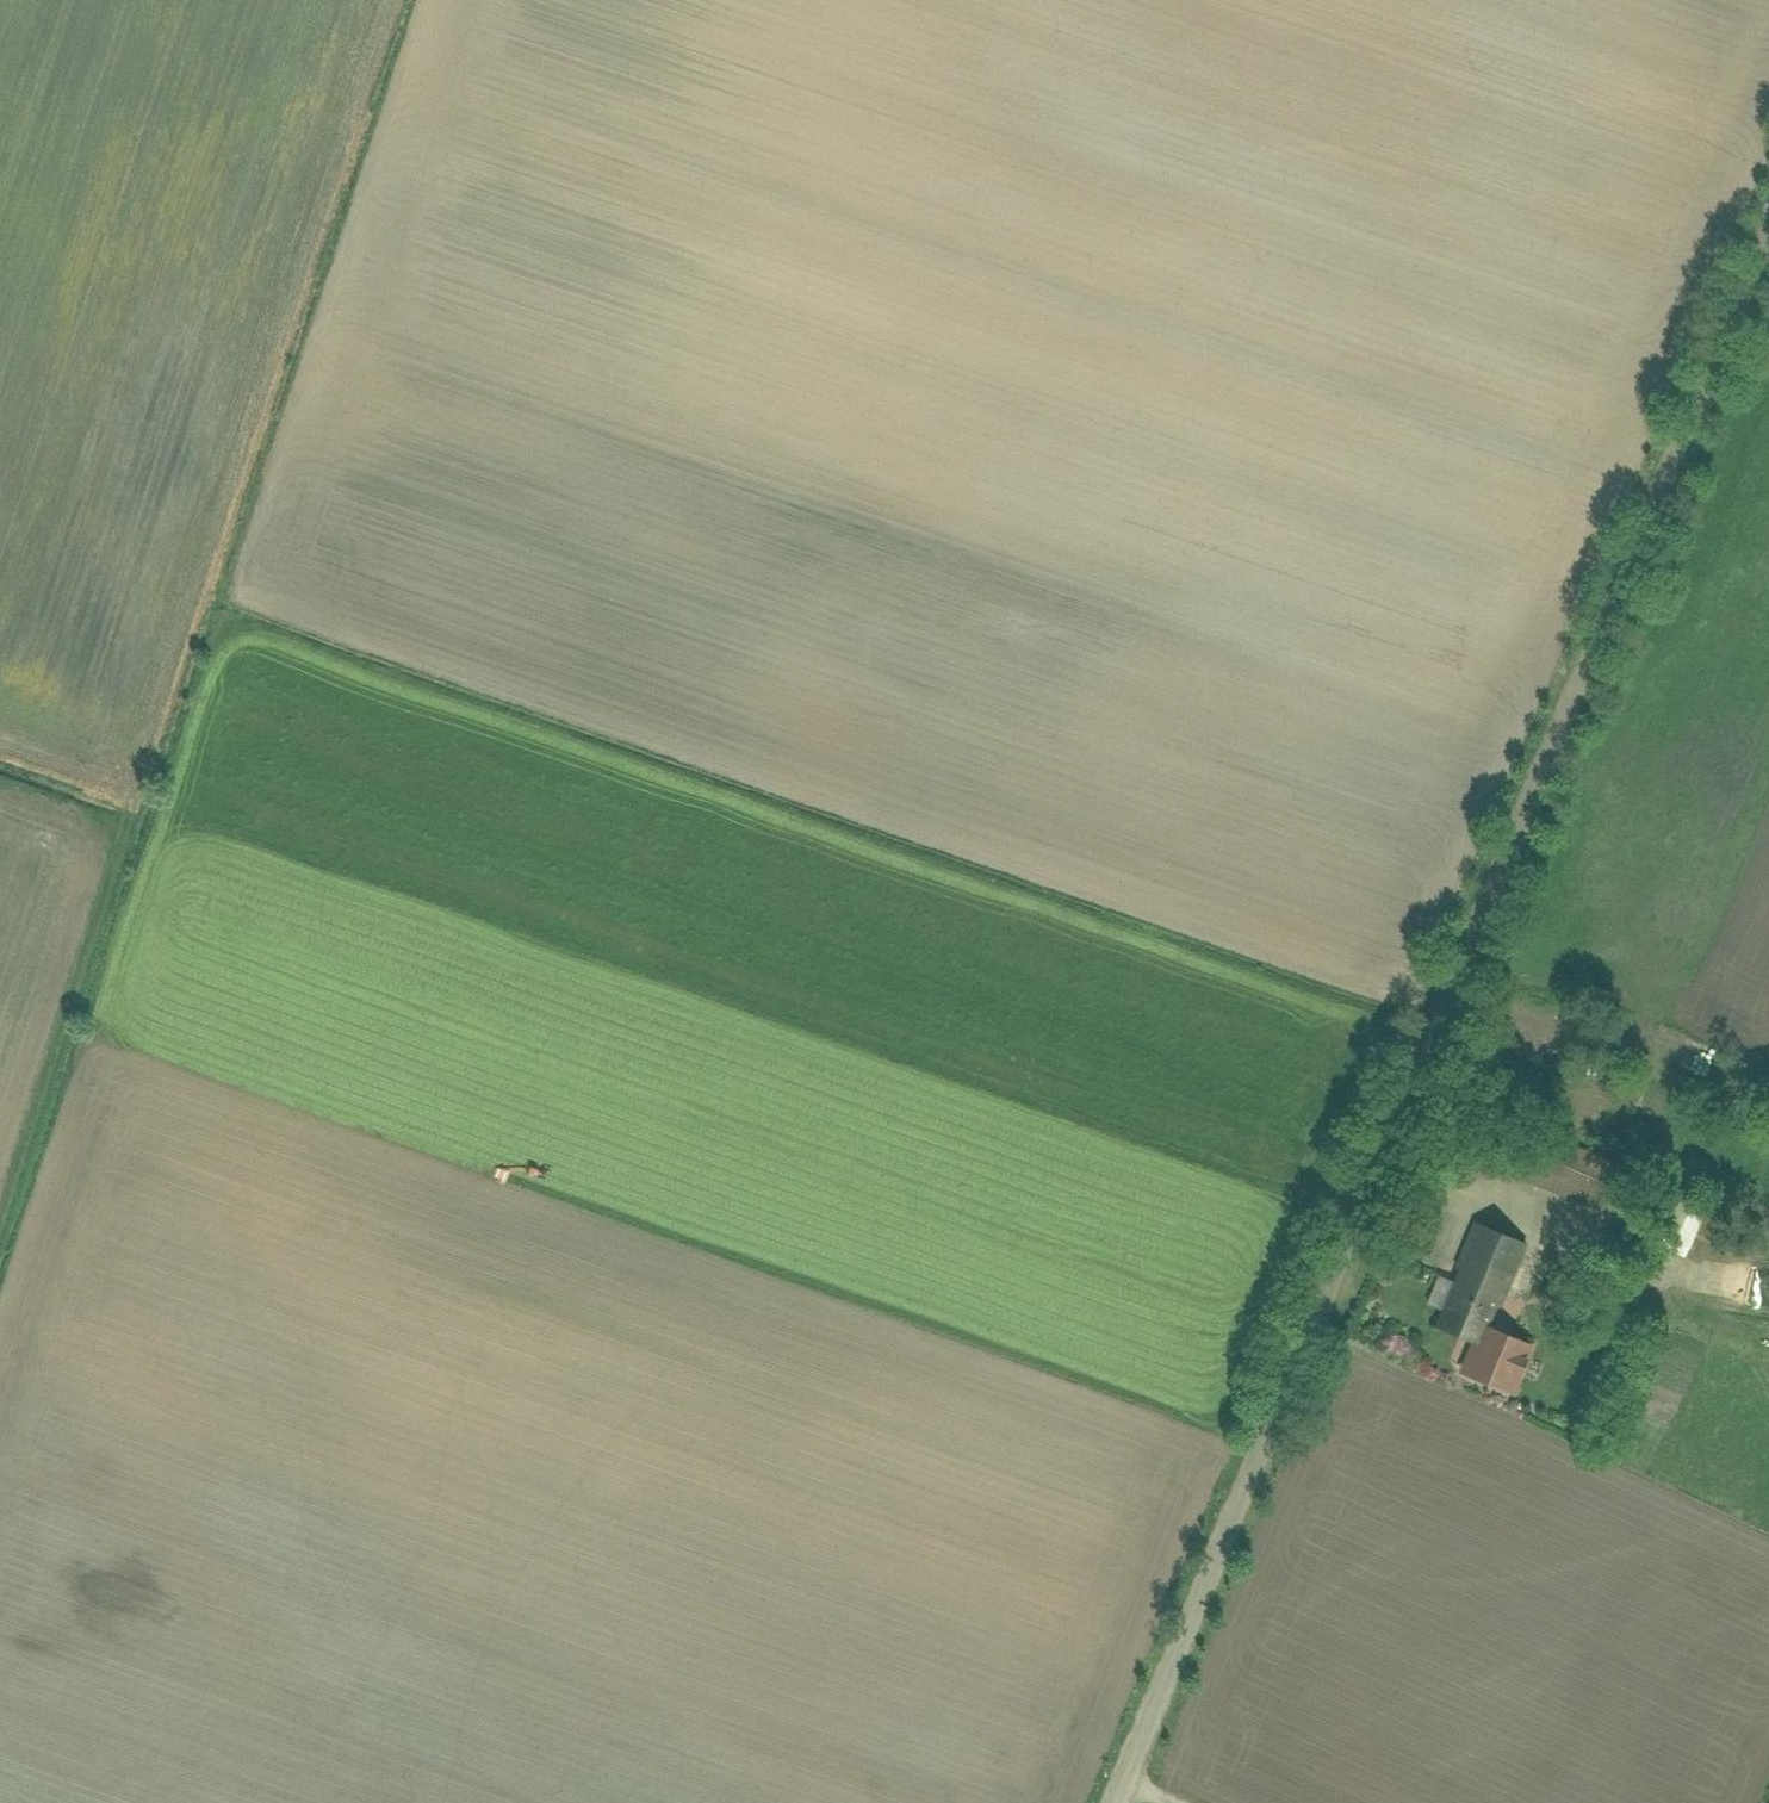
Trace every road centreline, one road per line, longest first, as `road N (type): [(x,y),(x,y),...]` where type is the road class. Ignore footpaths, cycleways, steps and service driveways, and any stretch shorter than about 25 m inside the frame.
road 1 (unclassified): [(1768,231),(1121,1802)]

